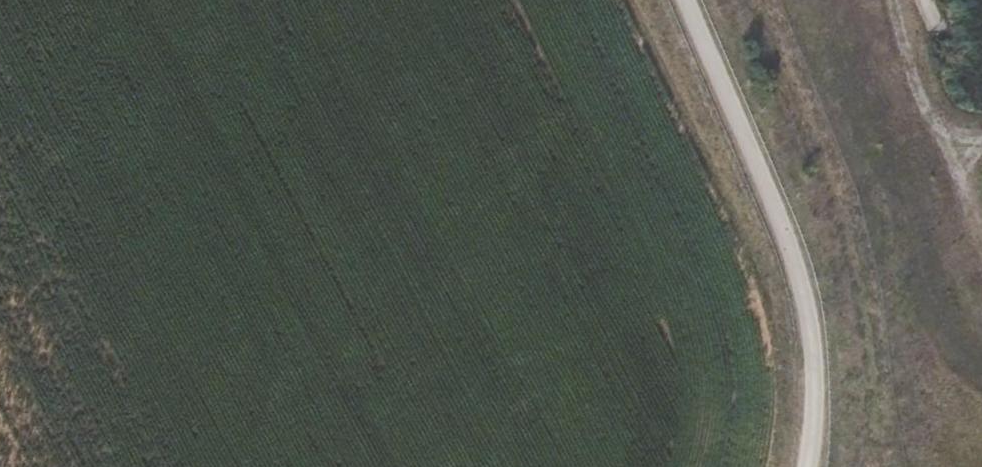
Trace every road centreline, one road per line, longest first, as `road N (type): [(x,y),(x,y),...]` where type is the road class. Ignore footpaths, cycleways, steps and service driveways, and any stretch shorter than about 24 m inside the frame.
road 1 (track): [(689,0),(754,153),(788,265),(802,380),(793,466)]

